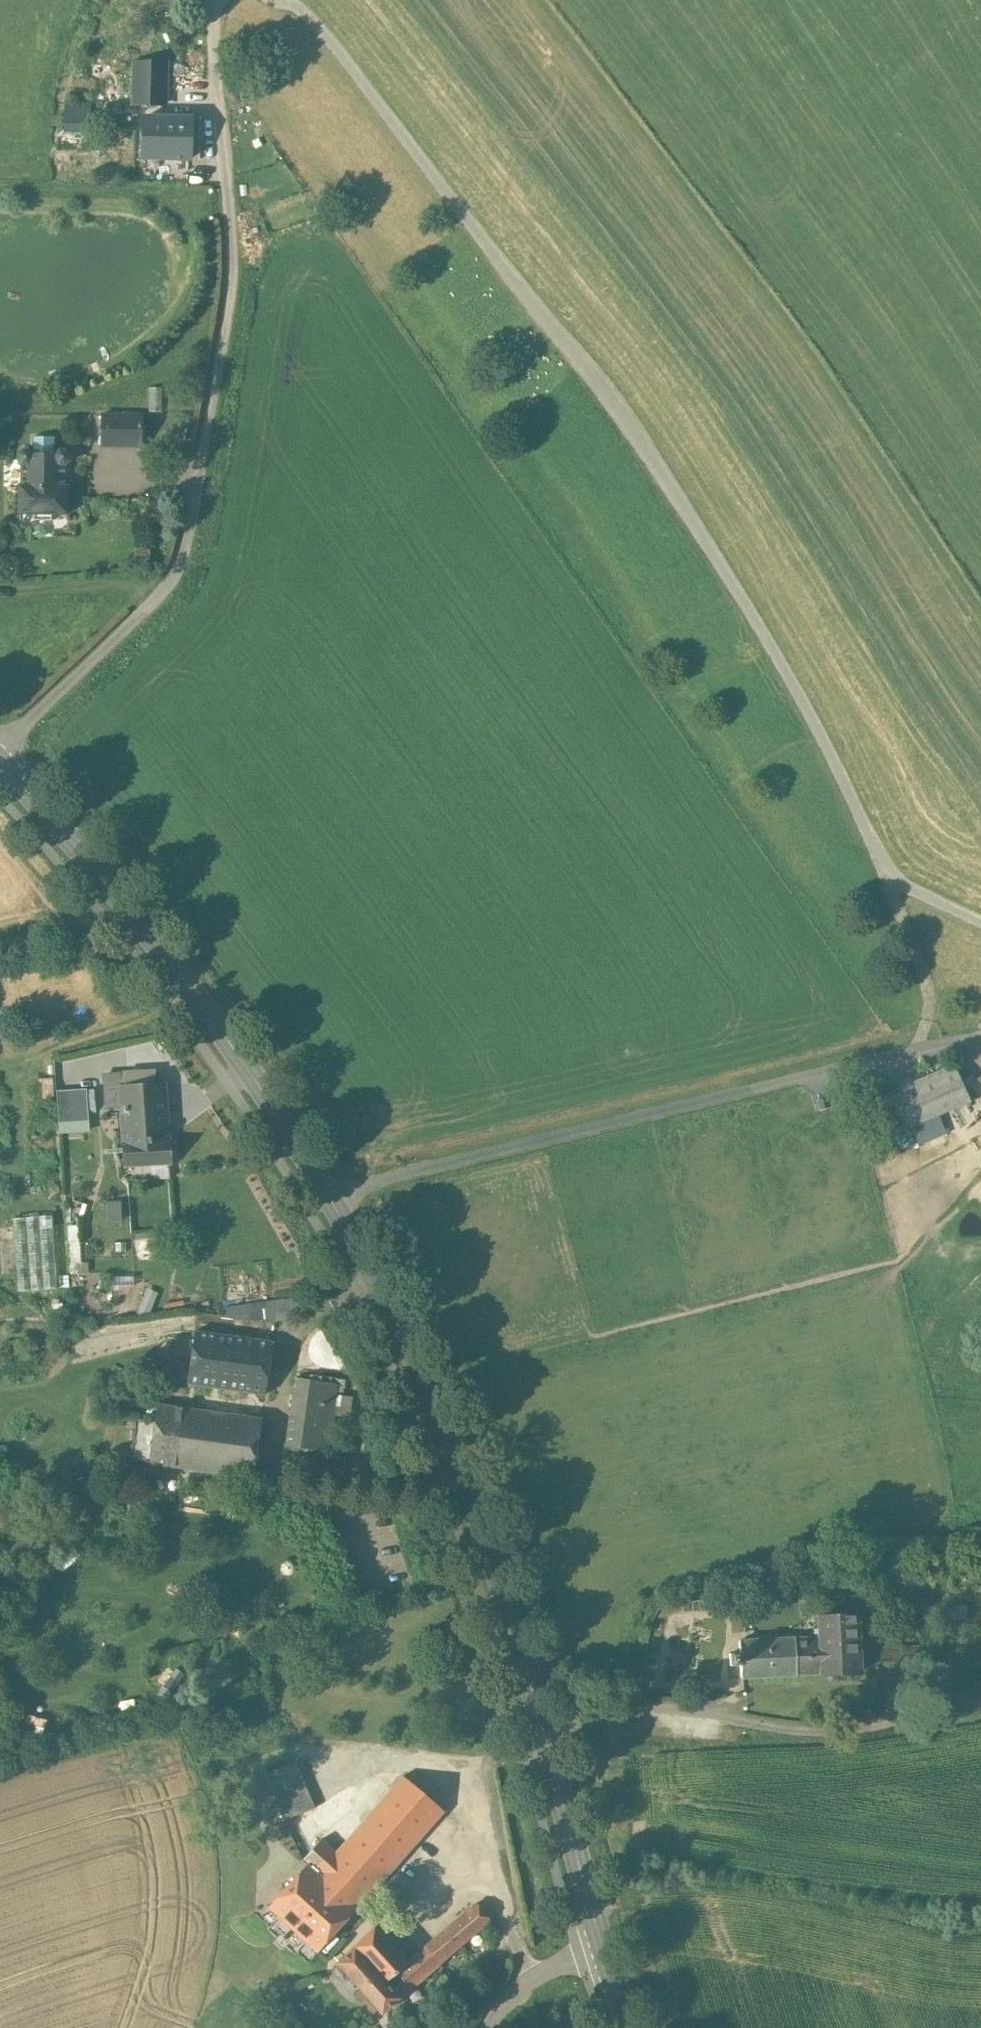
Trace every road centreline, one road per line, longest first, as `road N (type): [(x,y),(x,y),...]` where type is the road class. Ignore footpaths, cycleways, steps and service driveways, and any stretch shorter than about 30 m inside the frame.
road 1 (track): [(0,743),(174,577),(224,420),(240,233),(217,0)]
road 2 (residential): [(907,1050),(329,1201)]
road 3 (secondary): [(329,1201),(418,1347),(512,1610),(541,1735)]
road 4 (secondary): [(0,759),(150,932),(329,1201)]
road 5 (residential): [(980,1702),(864,1721),(634,1712),(541,1735)]
road 6 (secondary): [(541,1735),(599,1929)]
road 7 (track): [(891,876),(923,963),(928,1017),(907,1050)]
road 8 (residential): [(493,2027),(508,1998),(599,1929)]

